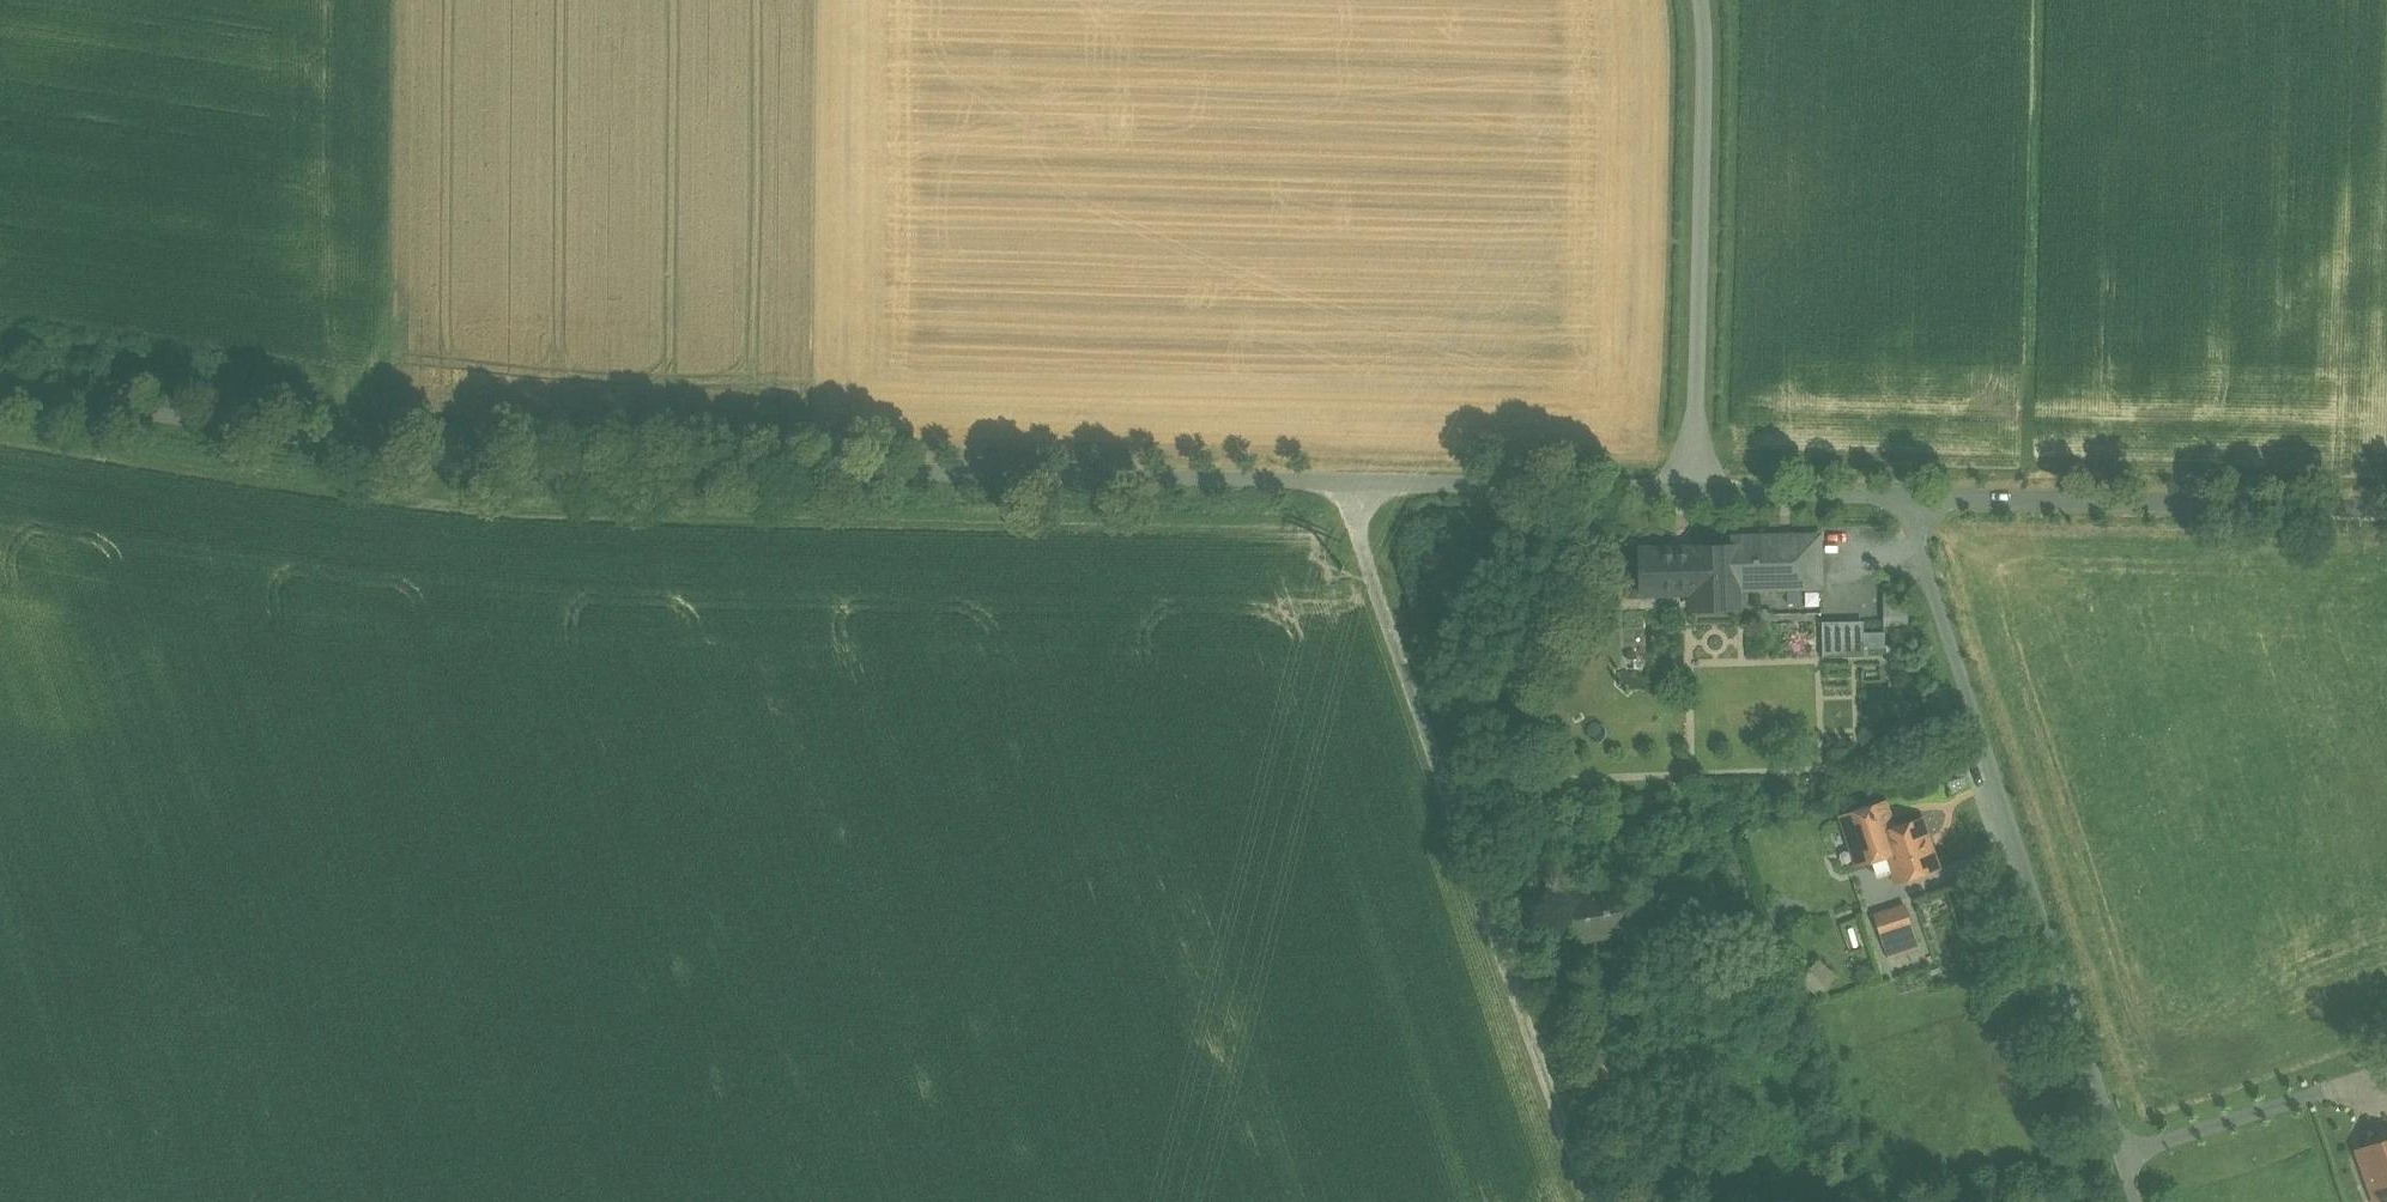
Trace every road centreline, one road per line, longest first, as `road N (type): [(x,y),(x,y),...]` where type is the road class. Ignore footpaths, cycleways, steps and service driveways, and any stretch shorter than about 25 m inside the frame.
road 1 (unclassified): [(1350,488),(444,460),(0,388)]
road 2 (unclassified): [(1350,488),(1597,1201)]
road 3 (unclassified): [(2149,1201),(1914,506)]
road 4 (unclassified): [(1914,506),(1350,488)]
road 5 (unclassified): [(1914,506),(2386,505)]

